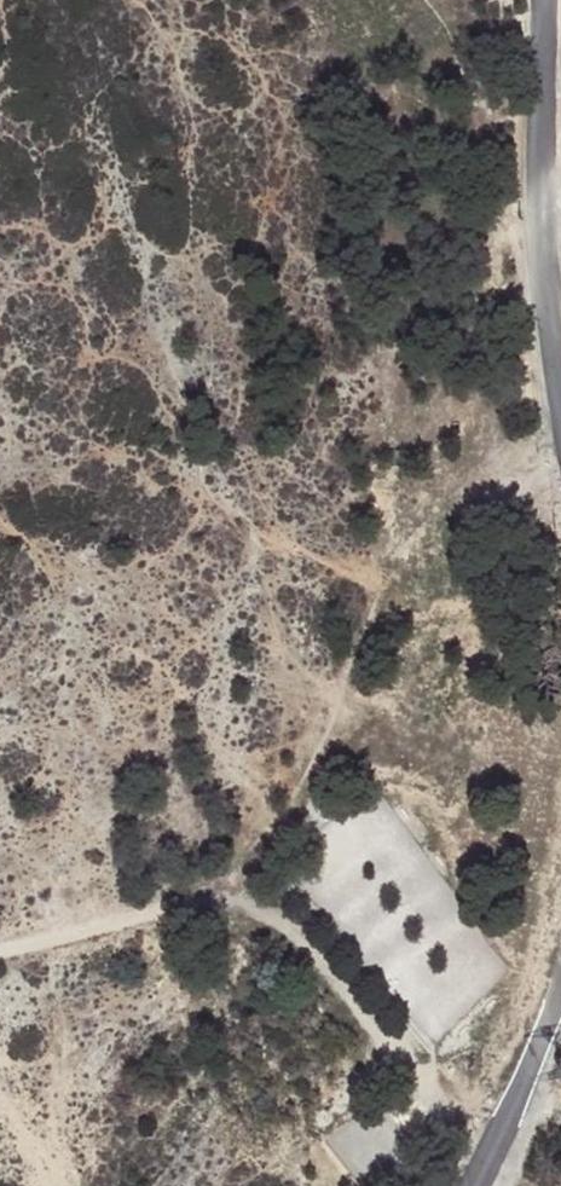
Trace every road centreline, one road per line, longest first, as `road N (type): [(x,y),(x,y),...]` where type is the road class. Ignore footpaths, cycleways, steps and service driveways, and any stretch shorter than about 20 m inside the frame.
road 1 (track): [(0,946),(199,895),(294,926),(452,1132),(477,1179)]
road 2 (unclassified): [(560,407),(541,260),(546,0)]
road 3 (unclassified): [(473,1185),(560,985)]

